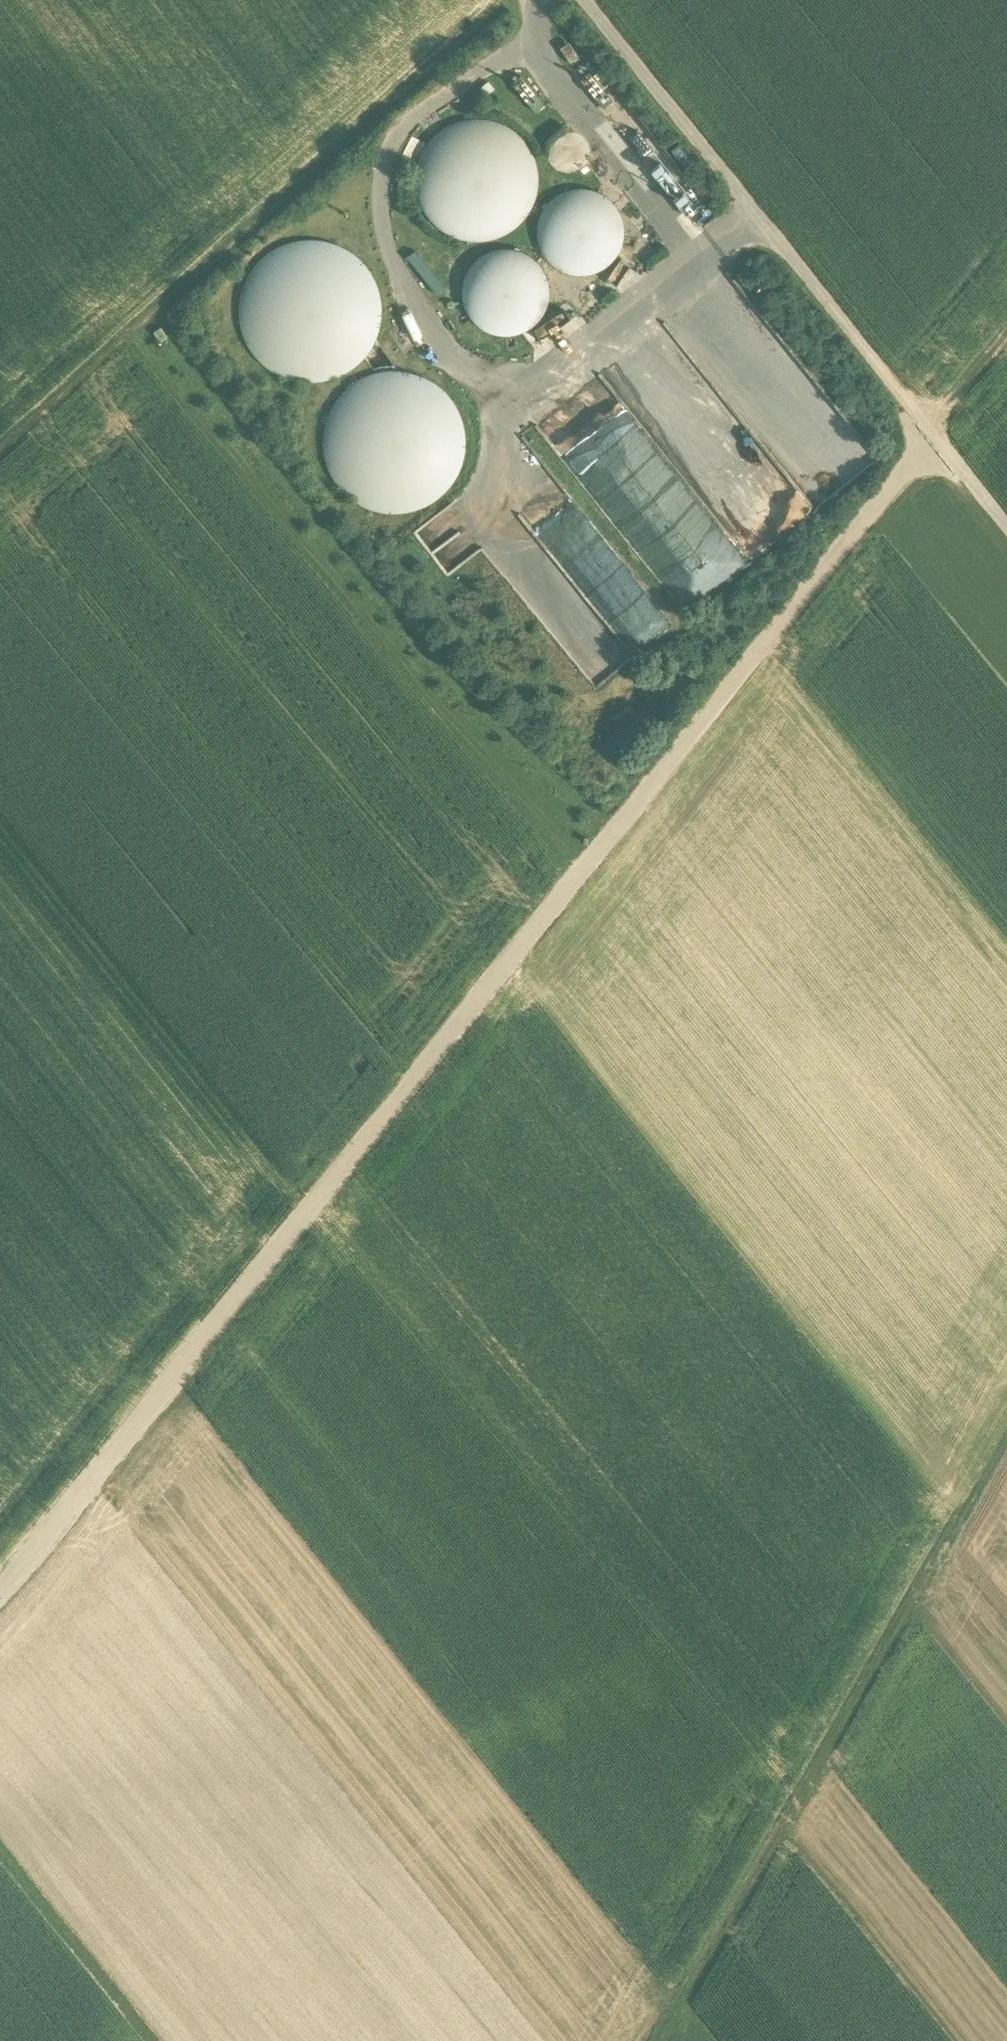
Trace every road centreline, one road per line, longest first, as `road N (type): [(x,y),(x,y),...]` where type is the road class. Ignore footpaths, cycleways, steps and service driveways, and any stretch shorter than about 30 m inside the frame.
road 1 (track): [(929,432),(816,598),(578,904),(0,1614)]
road 2 (track): [(0,1593),(929,432)]
road 3 (track): [(1006,1434),(659,2040)]
road 4 (track): [(0,453),(508,0)]
road 5 (track): [(1006,529),(582,0)]
road 6 (track): [(0,1851),(154,2040)]

